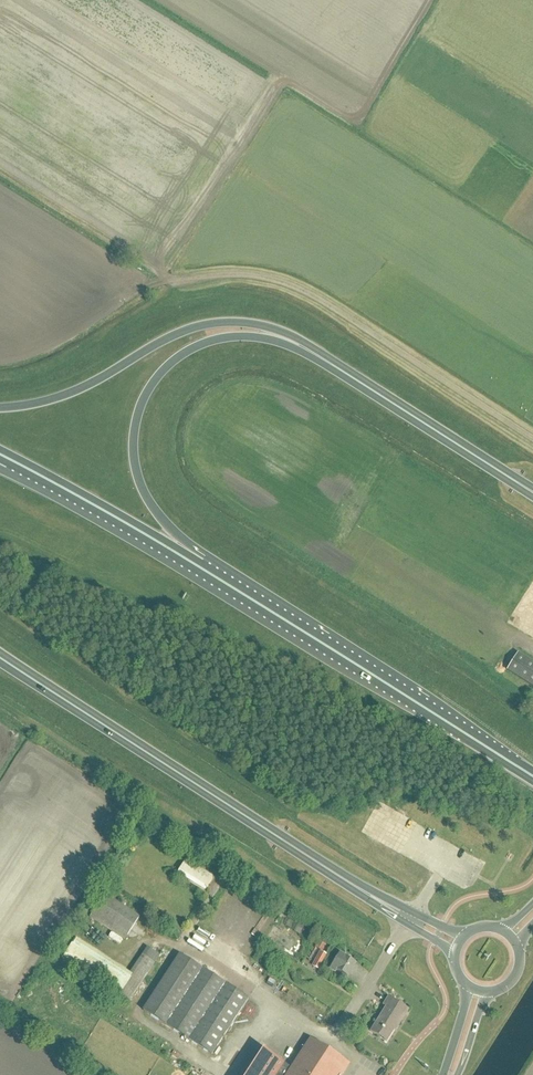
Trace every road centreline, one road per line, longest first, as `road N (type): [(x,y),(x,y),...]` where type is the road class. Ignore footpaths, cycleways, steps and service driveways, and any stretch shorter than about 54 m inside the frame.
road 1 (trunk): [(408,918),(0,658)]
road 2 (track): [(174,282),(253,276),(285,283),(532,440)]
road 3 (trunk): [(532,778),(201,568)]
road 4 (trunk): [(201,568),(139,483),(134,449),(147,394),(174,364),(216,341),(297,346)]
road 5 (trunk): [(297,346),(259,327),(210,327),(66,396),(0,409)]
road 6 (trunk): [(532,492),(297,346)]
road 7 (trunk): [(201,568),(0,456)]

